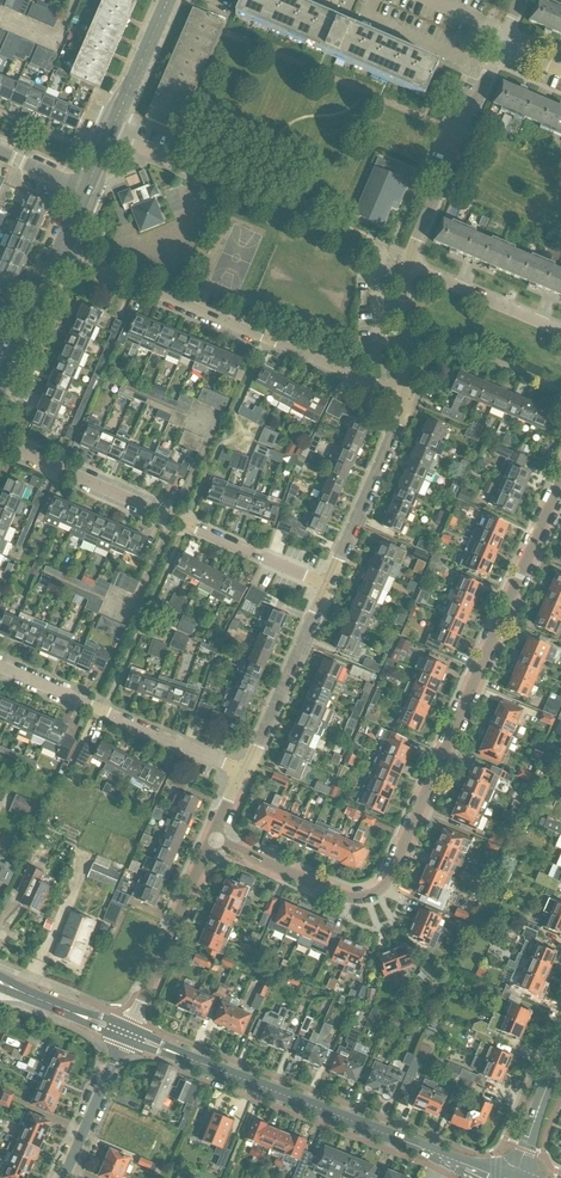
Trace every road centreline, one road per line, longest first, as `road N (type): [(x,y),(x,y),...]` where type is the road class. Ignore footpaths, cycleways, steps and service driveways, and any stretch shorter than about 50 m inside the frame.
road 1 (residential): [(560,482),(388,883),(371,898),(343,894),(212,837)]
road 2 (residential): [(404,394),(60,251)]
road 3 (residential): [(328,585),(0,442)]
road 4 (secondary): [(441,1156),(126,1034)]
road 5 (residential): [(244,772),(0,665)]
road 6 (residential): [(406,264),(500,45)]
road 7 (residential): [(212,837),(126,1034)]
road 8 (residential): [(328,585),(404,394)]
road 9 (residential): [(244,772),(328,585)]
road 10 (residential): [(560,331),(406,264)]
road 11 (residential): [(63,1177),(126,1034)]
road 12 (tertiary): [(0,387),(60,251)]
road 13 (tertiary): [(113,127),(168,0)]
road 14 (residential): [(404,394),(411,378),(406,264)]
road 15 (tertiary): [(519,1177),(560,1053)]
road 16 (residential): [(226,177),(113,127)]

